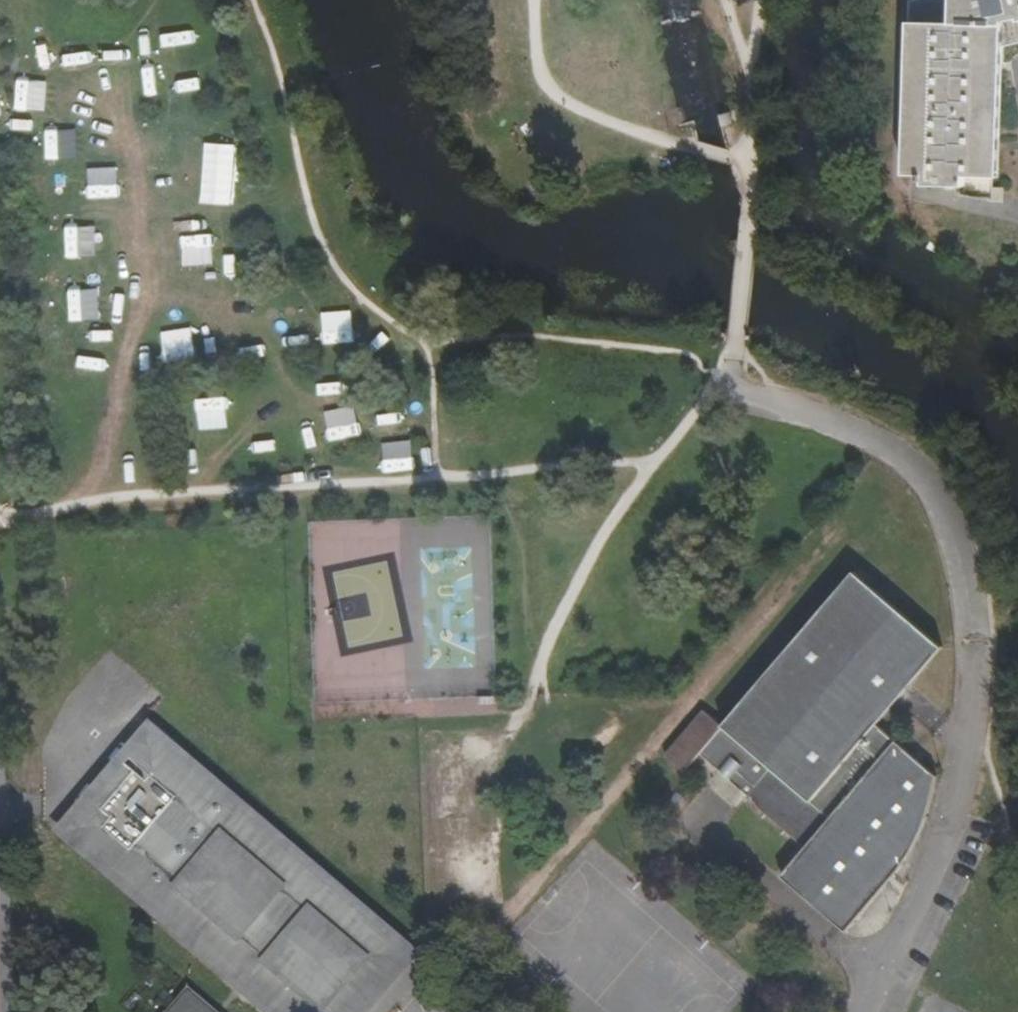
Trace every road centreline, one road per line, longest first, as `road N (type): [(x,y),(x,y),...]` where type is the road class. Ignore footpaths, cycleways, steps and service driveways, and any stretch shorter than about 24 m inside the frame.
road 1 (residential): [(861,1011),(945,828),(969,735),(968,579),(932,483),(860,428),(734,397),(734,357)]

